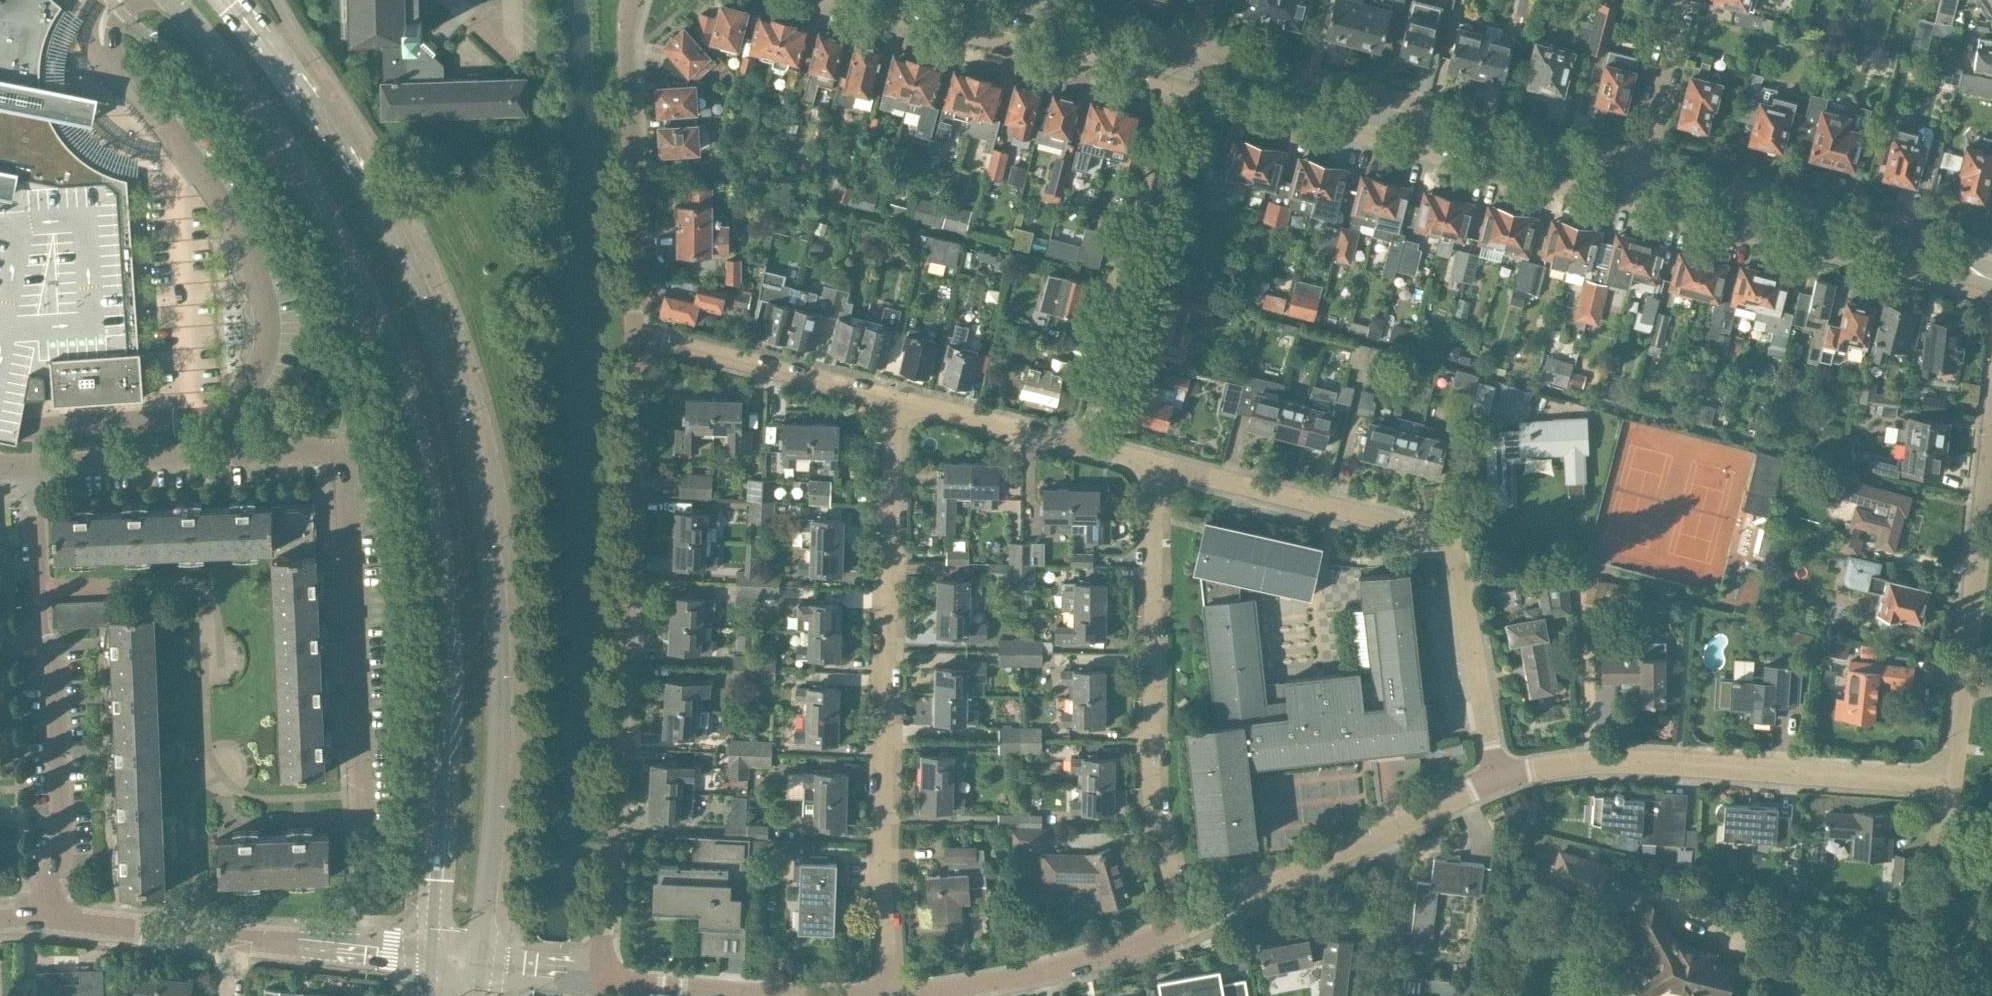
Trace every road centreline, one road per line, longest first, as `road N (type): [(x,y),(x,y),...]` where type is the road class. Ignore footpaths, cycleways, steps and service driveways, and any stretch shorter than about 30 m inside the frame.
road 1 (secondary): [(477,960),(500,712),(497,616),(459,402),(433,323),(368,190),(341,142),(229,0)]
road 2 (secondary): [(177,0),(265,113),(332,223),(413,416),(432,495),(450,649),(434,953)]
road 3 (residential): [(603,980),(638,335)]
road 4 (residential): [(888,995),(896,401)]
road 5 (residential): [(1494,776),(1458,572),(1441,540),(1156,465)]
road 6 (residential): [(363,829),(343,463),(323,451),(185,457)]
road 7 (tertiary): [(1635,179),(1181,70)]
road 8 (residential): [(1187,926),(1154,809),(1156,465)]
road 9 (residential): [(1494,776),(1606,760),(1953,782)]
road 10 (residential): [(35,464),(43,629),(55,649),(63,847),(46,917)]
road 11 (residential): [(1953,782),(1991,435)]
road 12 (residential): [(638,335),(627,46),(633,0)]
road 13 (residential): [(888,995),(1050,972),(1187,926)]
road 14 (tertiary): [(1914,252),(1635,179)]
road 15 (residential): [(896,401),(638,335)]
road 16 (tertiary): [(1181,70),(925,0)]
road 17 (residential): [(1187,926),(1396,826)]
road 18 (residential): [(1083,445),(1134,238)]
road 19 (residential): [(434,953),(228,939)]
road 20 (residential): [(1083,445),(896,401)]
road 21 (residential): [(1635,179),(1682,0)]
road 22 (residential): [(46,917),(228,939)]
road 23 (residential): [(1377,995),(1396,826)]
road 24 (residential): [(1936,944),(1953,782)]
road 25 (residential): [(603,980),(763,995)]
road 26 (residential): [(35,464),(185,457)]

